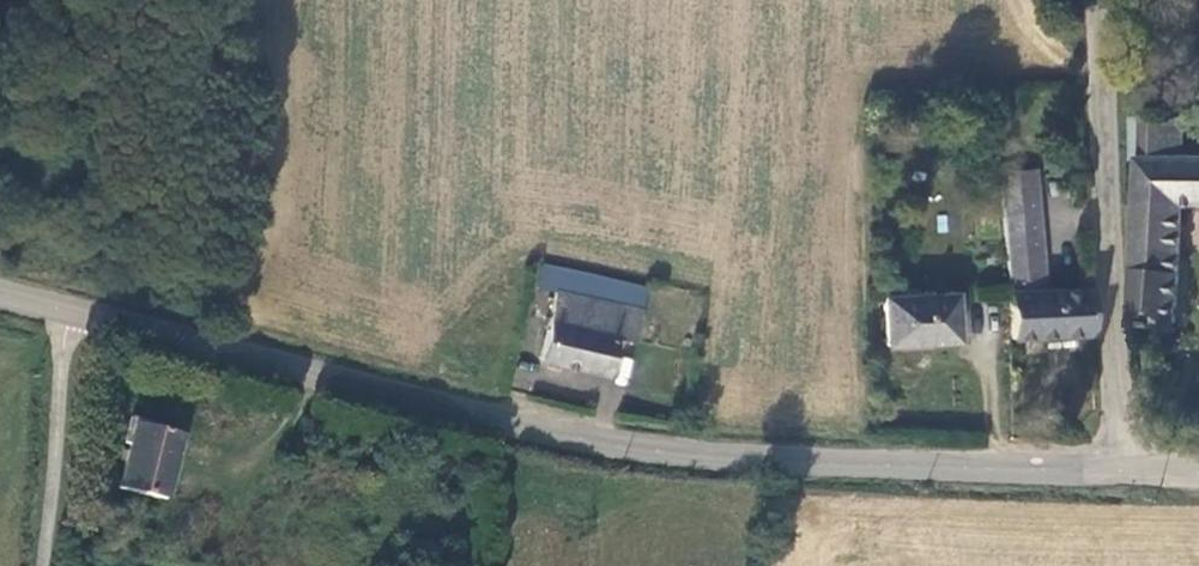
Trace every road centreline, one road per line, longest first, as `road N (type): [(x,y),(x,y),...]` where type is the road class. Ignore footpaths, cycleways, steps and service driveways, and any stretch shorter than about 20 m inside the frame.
road 1 (tertiary): [(1124,469),(731,463),(626,450),(512,428),(73,308)]
road 2 (unclassified): [(1101,0),(1124,469)]
road 3 (unclassified): [(73,308),(43,565)]

